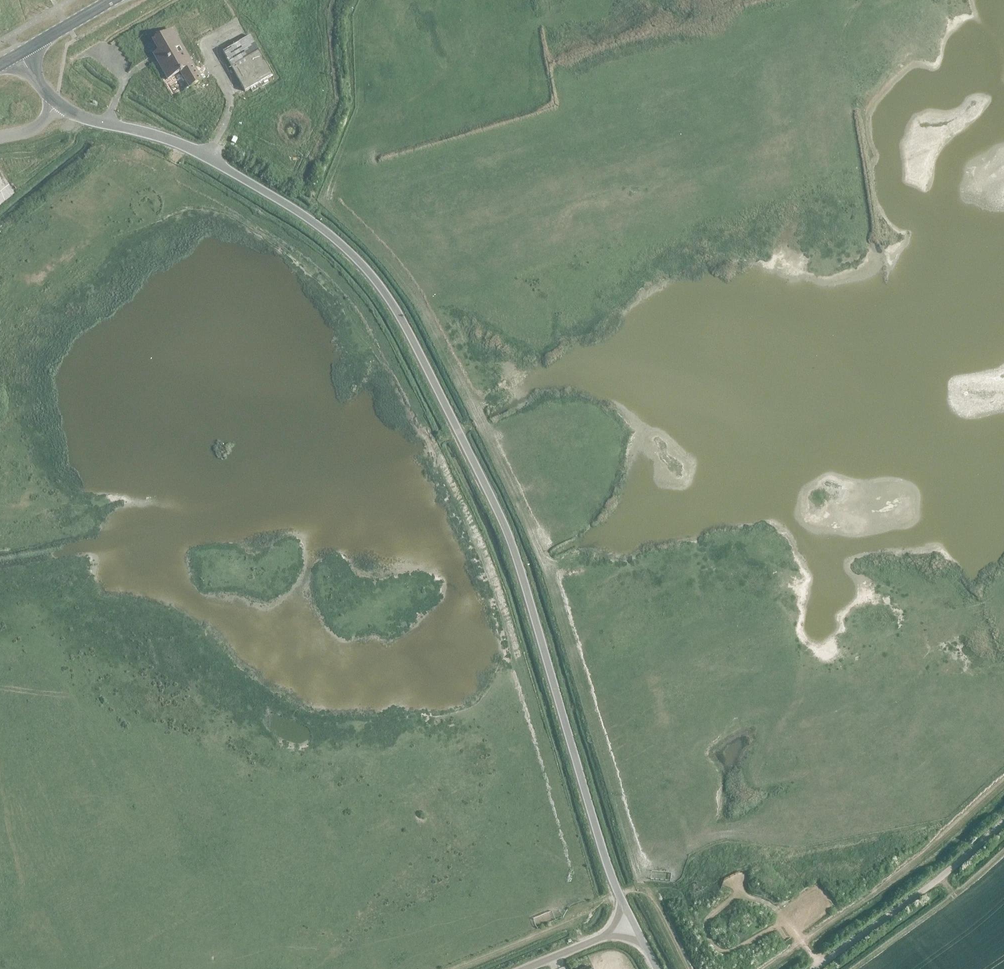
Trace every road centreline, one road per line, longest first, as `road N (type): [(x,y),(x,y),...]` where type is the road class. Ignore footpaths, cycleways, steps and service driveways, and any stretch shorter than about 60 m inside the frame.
road 1 (unclassified): [(622,896),(512,540),(393,302),(352,251),(299,210),(173,141),(57,105)]
road 2 (unclassified): [(818,968),(901,911),(1003,822)]

